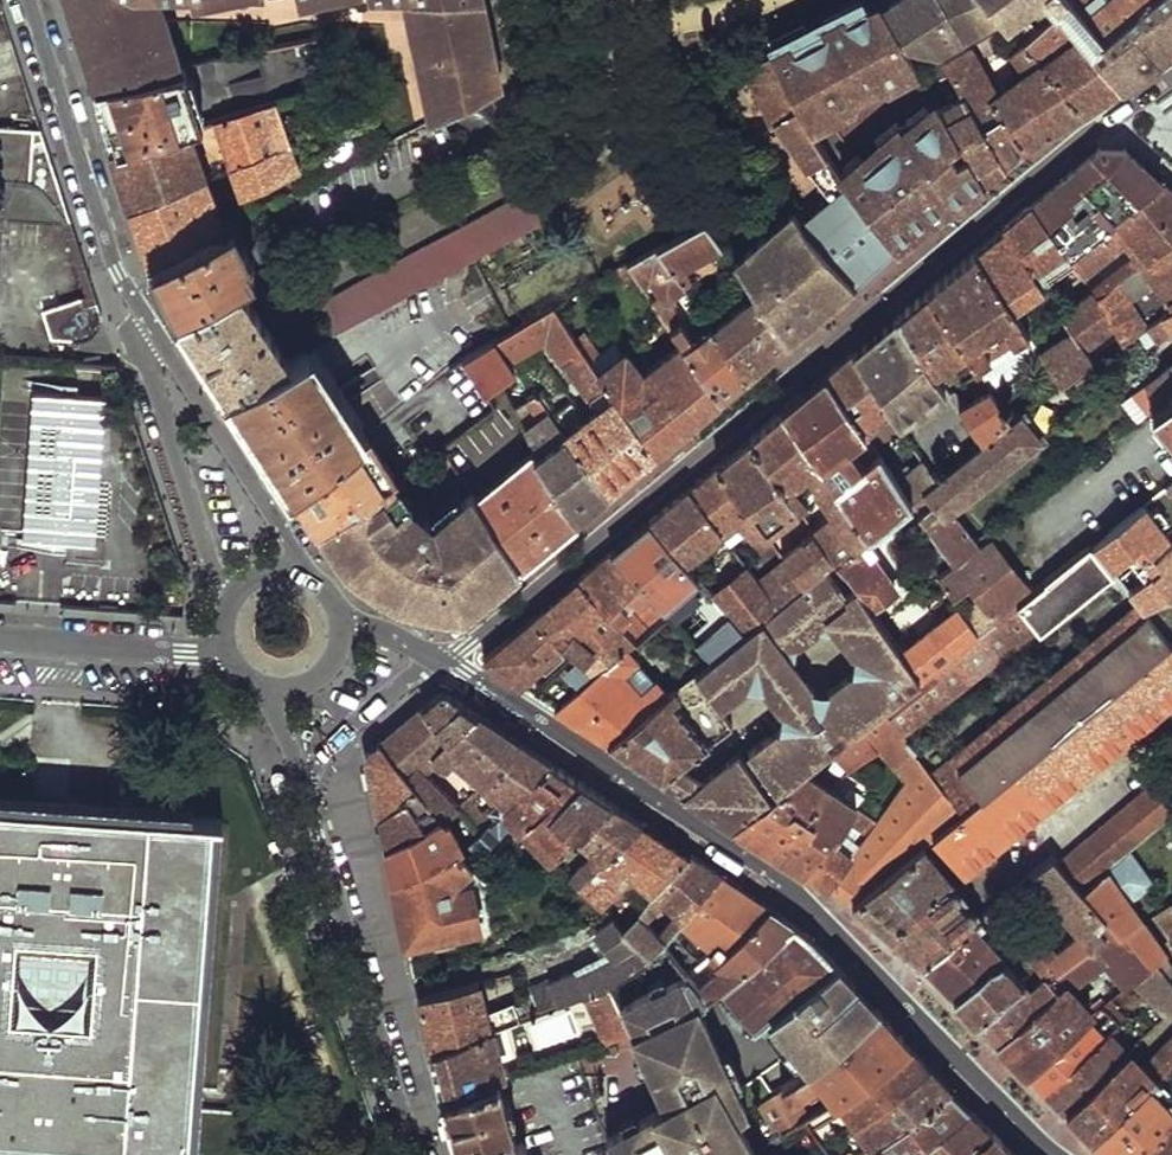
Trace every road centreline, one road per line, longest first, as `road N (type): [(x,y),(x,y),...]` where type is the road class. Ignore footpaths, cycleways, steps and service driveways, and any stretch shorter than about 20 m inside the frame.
road 1 (residential): [(1171,78),(1059,155),(467,646),(437,660)]
road 2 (residential): [(1057,1154),(771,868),(437,660)]
road 3 (residential): [(300,574),(290,542),(118,273),(29,0)]
road 4 (residential): [(272,689),(422,1154)]
road 5 (residential): [(226,652),(0,640)]
road 6 (residential): [(300,574),(264,574),(234,595),(225,612),(226,652)]

